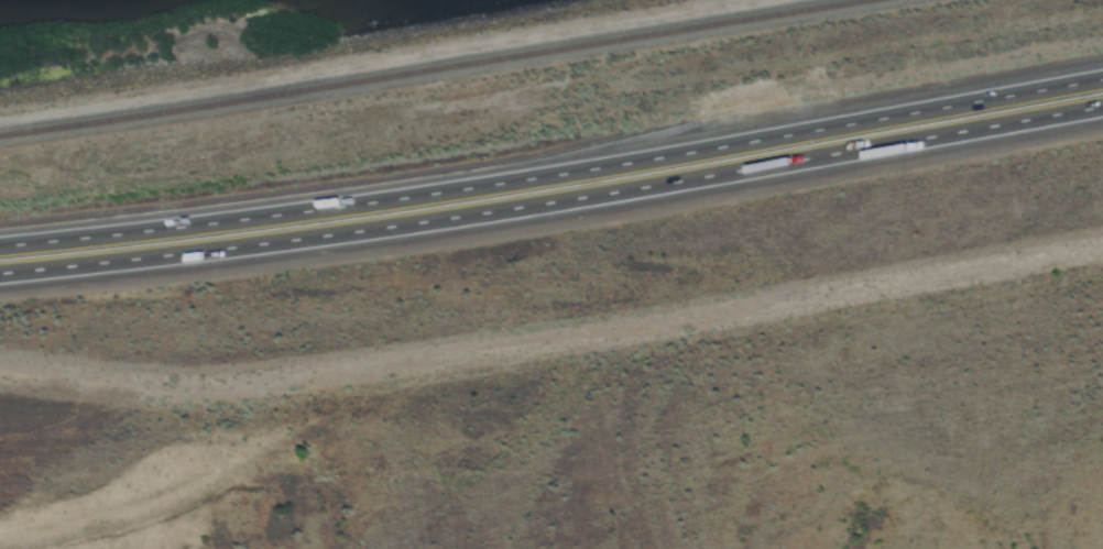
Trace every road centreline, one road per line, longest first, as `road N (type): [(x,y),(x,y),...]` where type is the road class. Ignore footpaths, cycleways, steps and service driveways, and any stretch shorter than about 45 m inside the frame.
road 1 (motorway): [(1102,85),(710,155),(0,246)]
road 2 (motorway): [(0,272),(720,187),(1102,119)]

